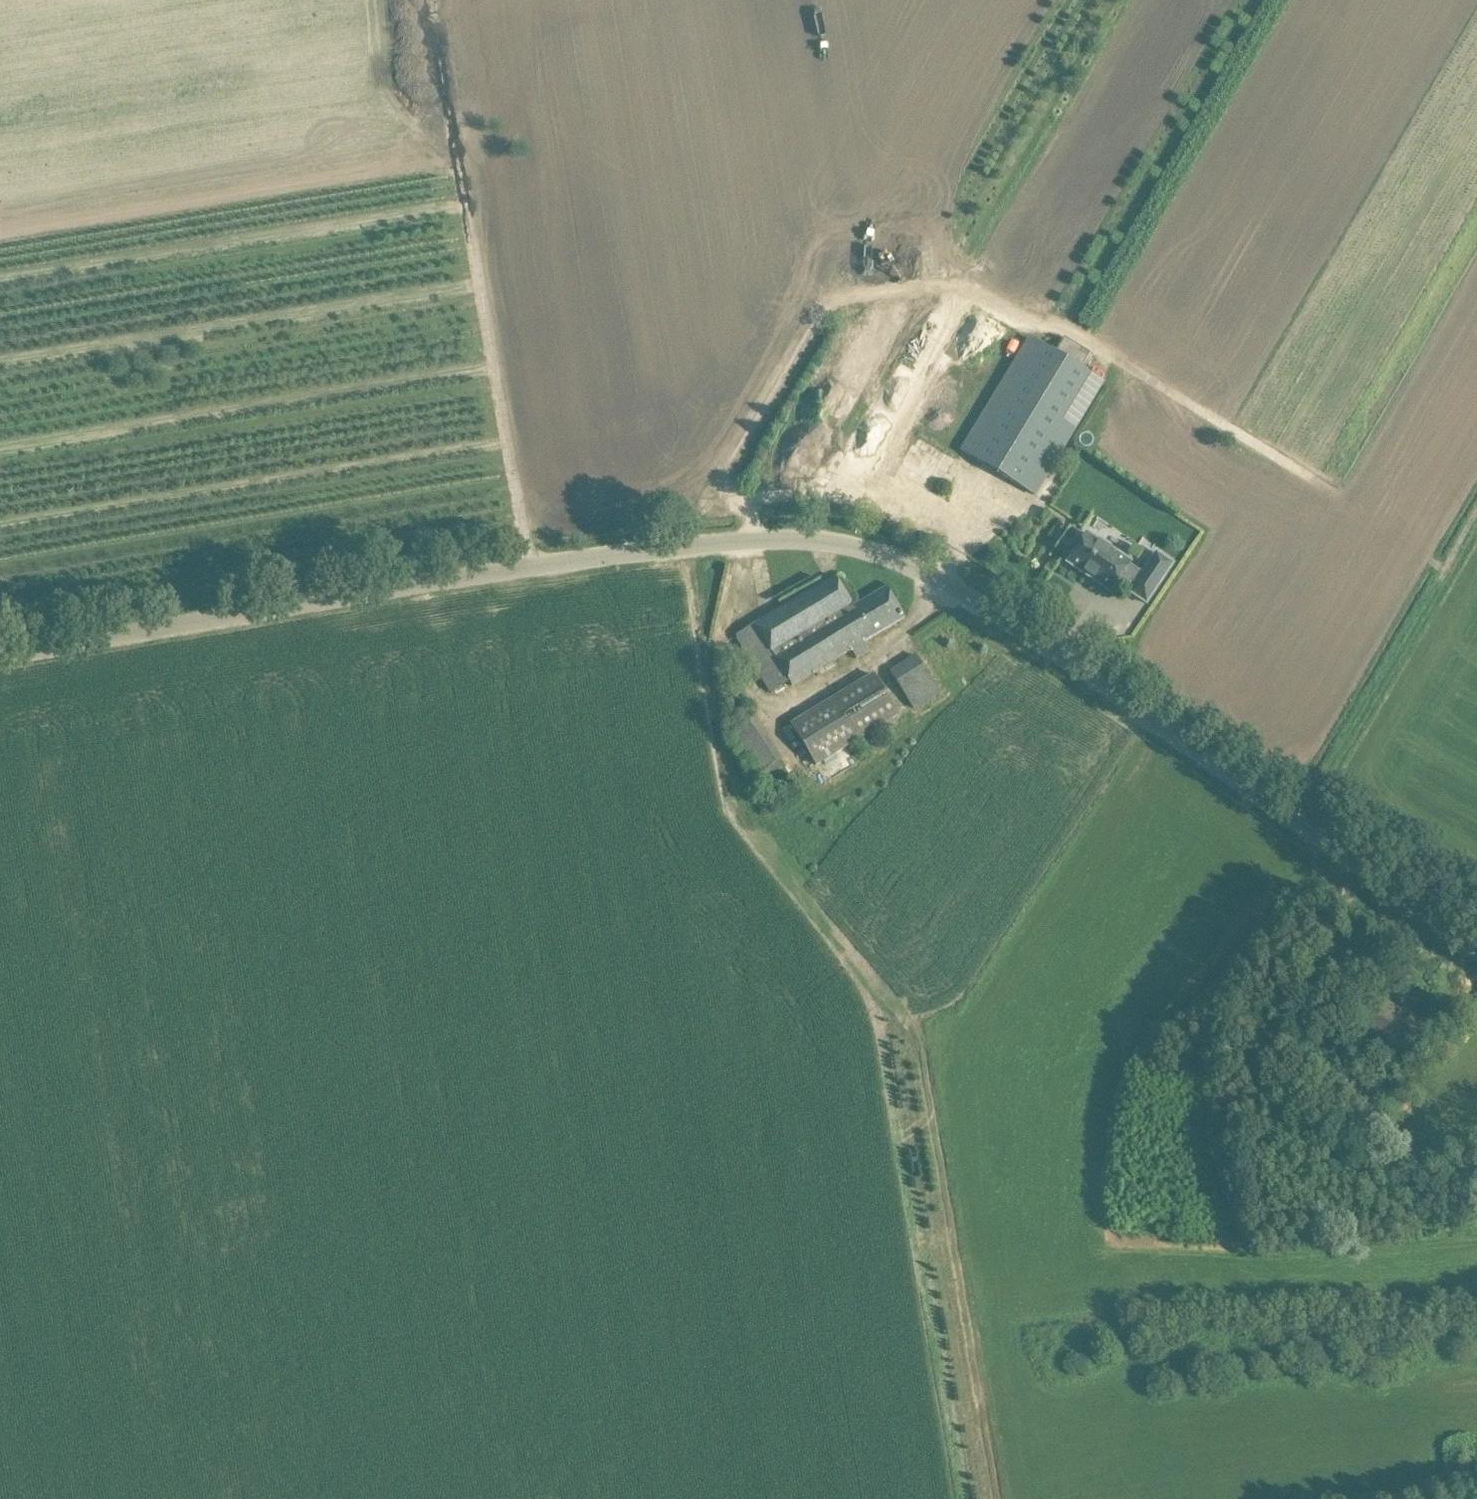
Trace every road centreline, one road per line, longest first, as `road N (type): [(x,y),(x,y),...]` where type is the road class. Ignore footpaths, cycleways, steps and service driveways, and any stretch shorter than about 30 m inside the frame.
road 1 (unclassified): [(1476,943),(974,598),(858,546),(708,542),(0,653)]

